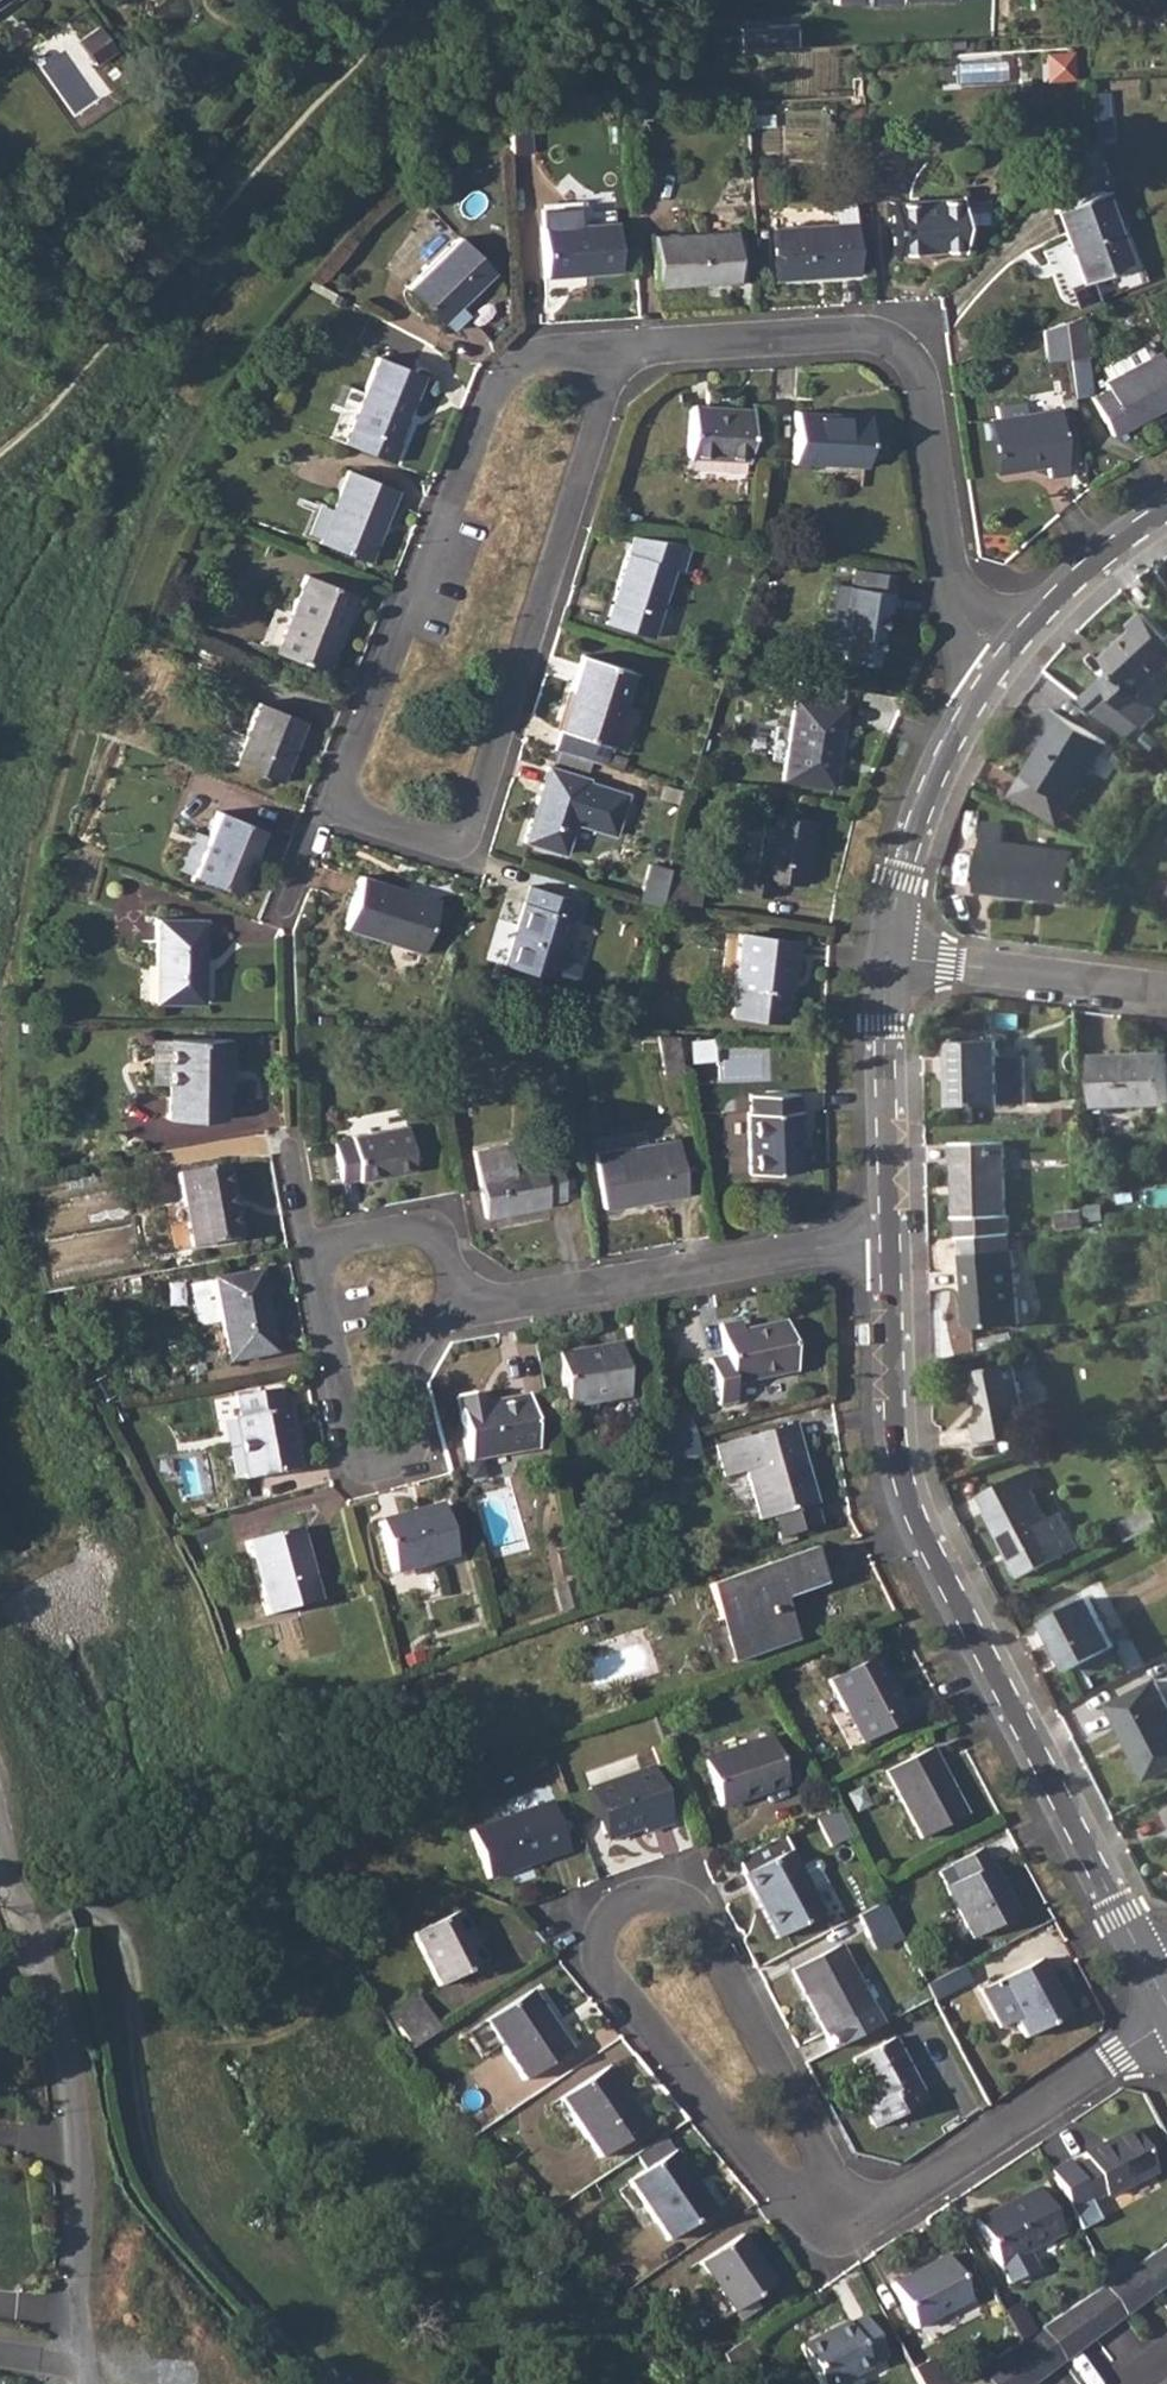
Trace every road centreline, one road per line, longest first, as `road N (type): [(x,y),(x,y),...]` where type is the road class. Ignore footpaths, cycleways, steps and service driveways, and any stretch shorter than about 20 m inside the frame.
road 1 (residential): [(1151,1977),(907,1487),(890,1238)]
road 2 (residential): [(873,2214),(783,2184),(603,1973),(610,1930),(643,1904),(687,1911),(815,2161)]
road 3 (residential): [(625,350),(540,361),(503,383),(322,814),(436,849),(476,824)]
road 4 (residential): [(1003,667),(979,641),(950,570),(927,377),(906,348),(875,336),(625,350)]
road 5 (residential): [(468,1310),(406,1349),(402,1378),(417,1434),(384,1460),(350,1452),(316,1263),(342,1243),(409,1230),(446,1256)]
road 6 (residential): [(0,1845),(30,1914),(69,2081),(89,2374)]
road 7 (residential): [(476,824),(625,350)]
road 8 (residential): [(890,1238),(468,1310)]
road 9 (residential): [(1166,2025),(873,2214)]
road 10 (residential): [(889,951),(902,874),(944,761),(1003,667)]
road 11 (residential): [(890,1238),(889,951)]
road 12 (residential): [(889,951),(1166,987)]
road 13 (residential): [(1003,667),(1116,544),(1166,510)]

